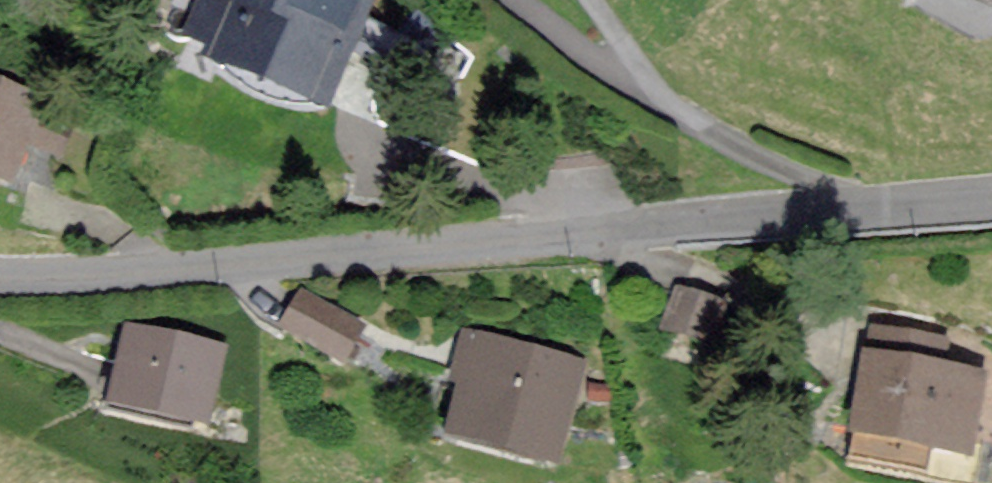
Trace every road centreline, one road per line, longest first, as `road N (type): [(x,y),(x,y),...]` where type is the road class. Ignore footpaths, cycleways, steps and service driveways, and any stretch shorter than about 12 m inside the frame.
road 1 (unclassified): [(991,205),(349,259),(0,276)]
road 2 (track): [(516,0),(591,65),(624,84),(645,78)]

